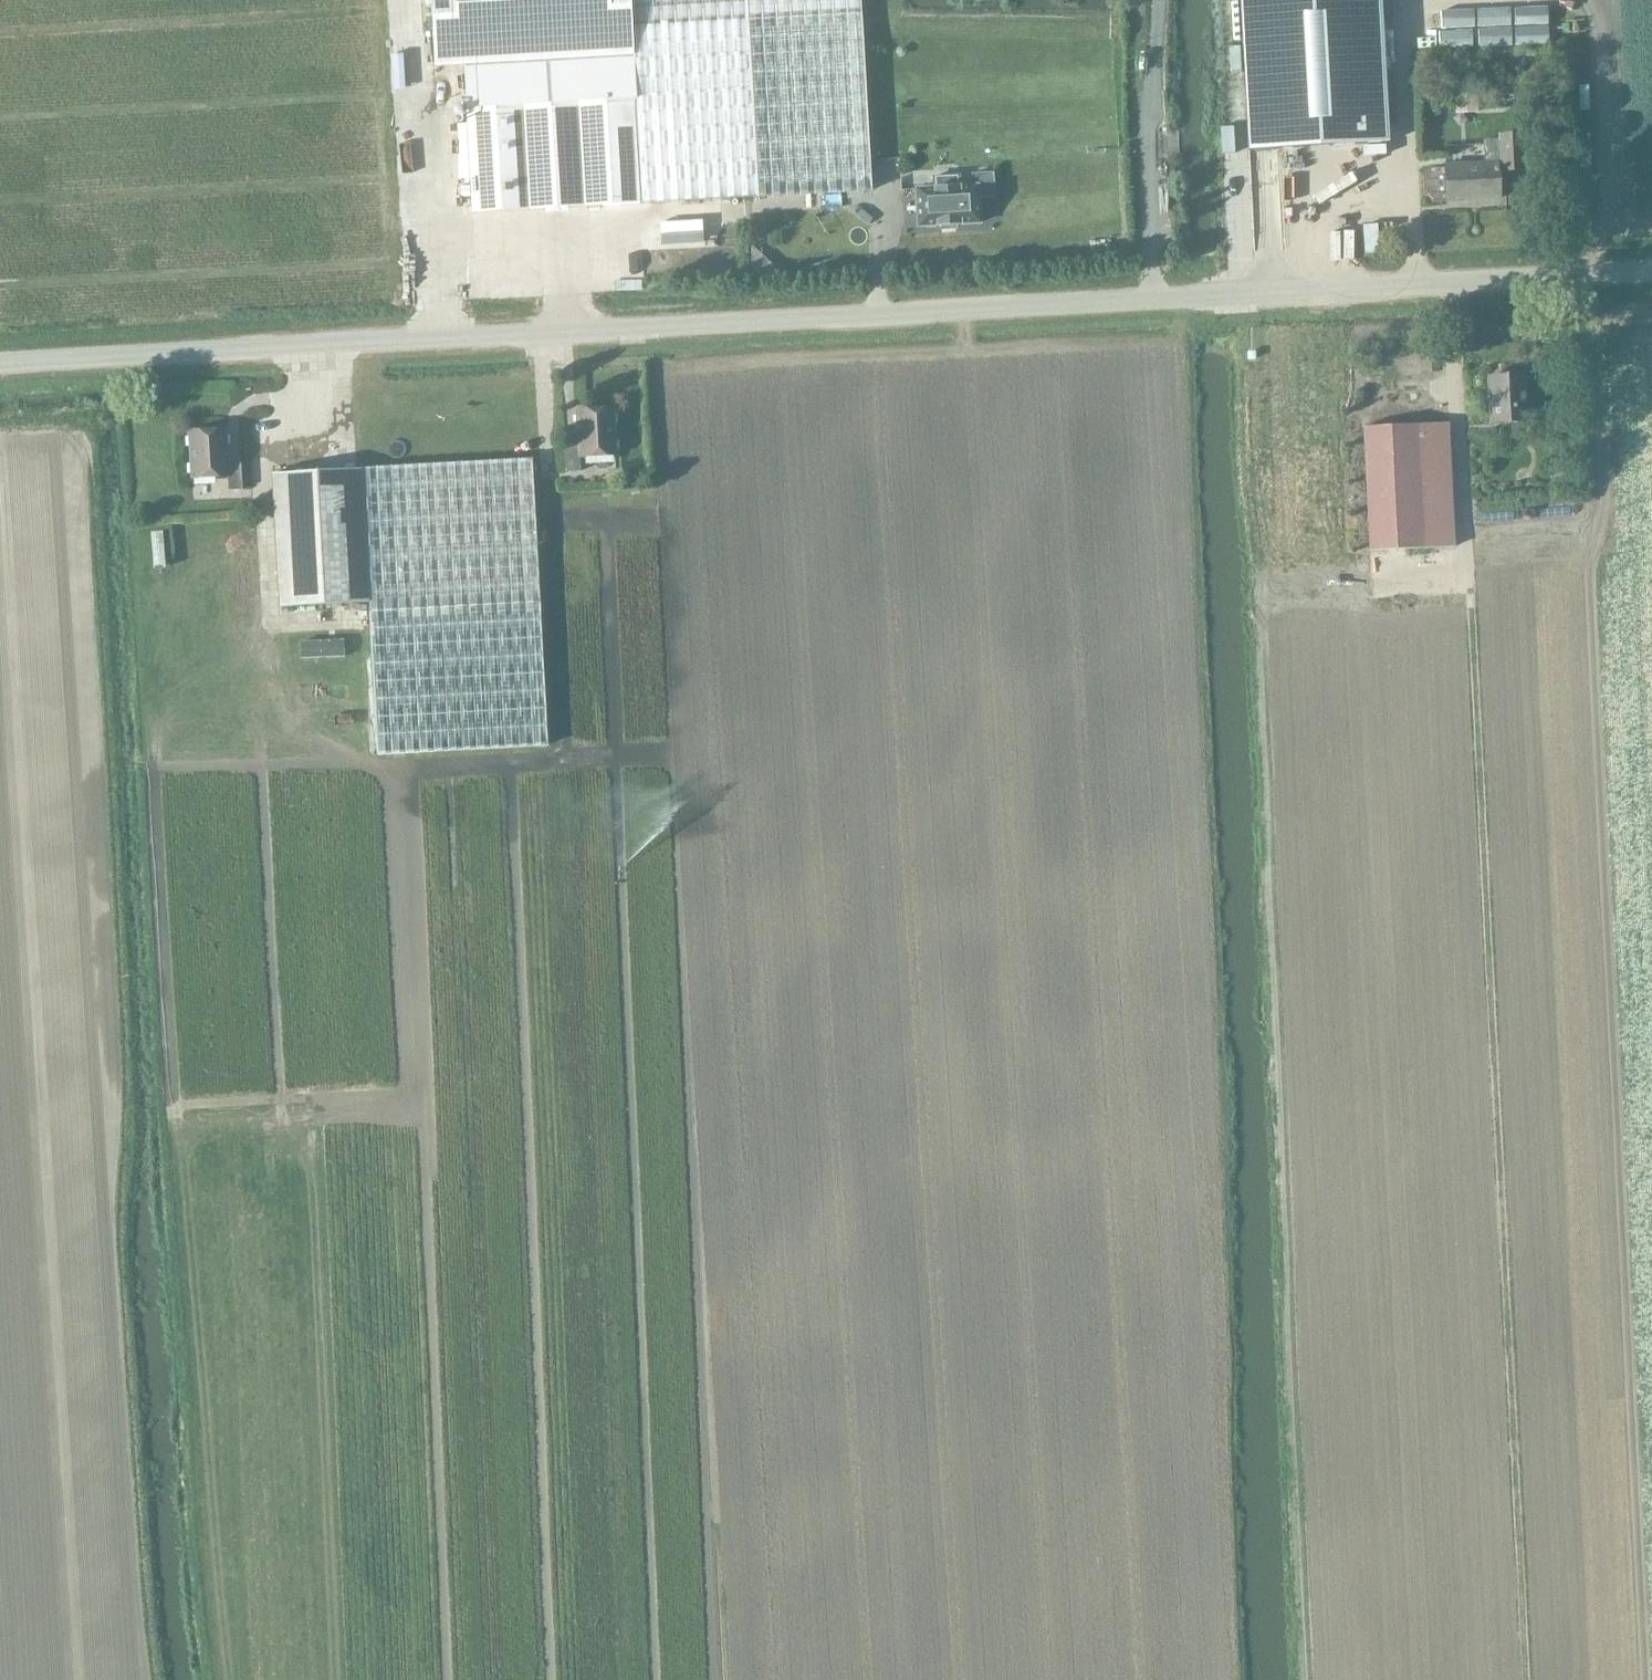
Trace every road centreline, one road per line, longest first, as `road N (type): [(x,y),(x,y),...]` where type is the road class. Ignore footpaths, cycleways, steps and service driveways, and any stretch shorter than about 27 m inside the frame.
road 1 (unclassified): [(0,365),(1651,277)]

